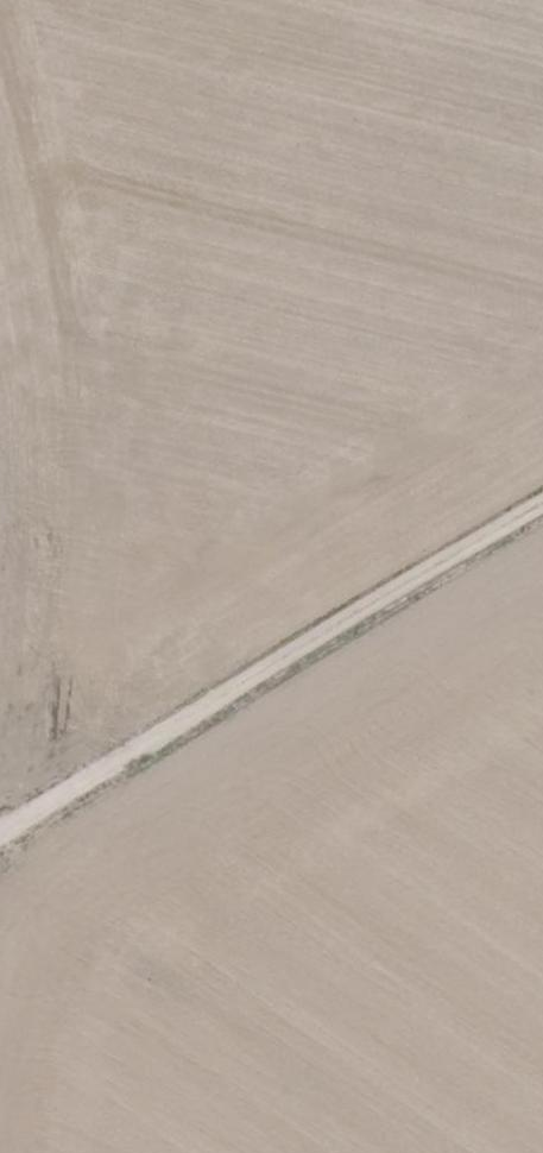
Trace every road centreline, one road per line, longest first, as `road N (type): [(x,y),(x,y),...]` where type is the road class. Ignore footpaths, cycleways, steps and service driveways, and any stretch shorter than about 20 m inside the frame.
road 1 (track): [(542,495),(0,820)]

